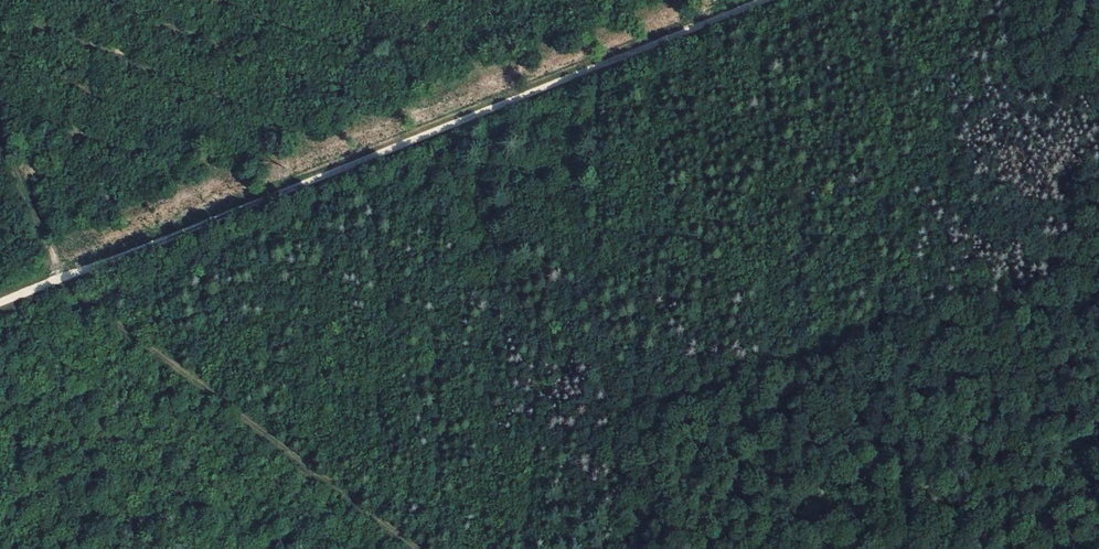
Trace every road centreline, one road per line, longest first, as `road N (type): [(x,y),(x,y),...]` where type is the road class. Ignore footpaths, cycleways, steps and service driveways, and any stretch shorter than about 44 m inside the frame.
road 1 (track): [(710,20),(78,274)]

